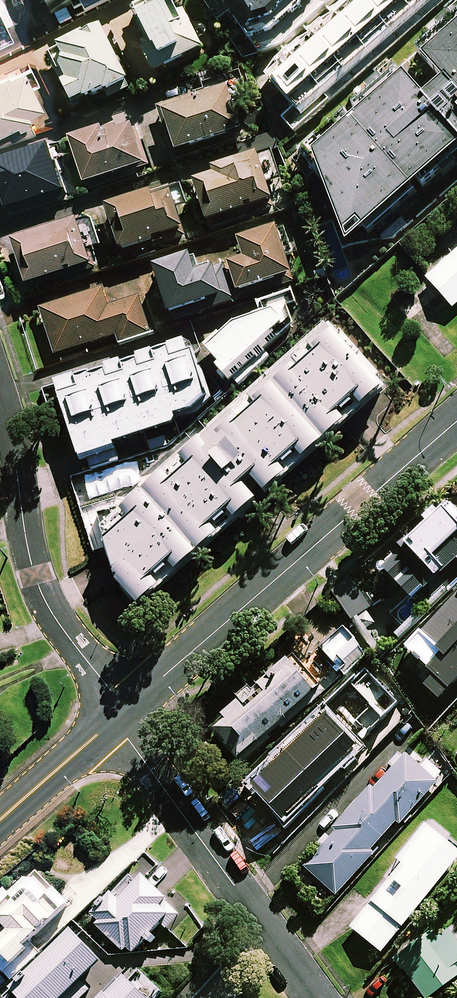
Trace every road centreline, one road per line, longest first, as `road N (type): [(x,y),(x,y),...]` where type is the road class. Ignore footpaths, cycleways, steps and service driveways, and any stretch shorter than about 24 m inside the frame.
road 1 (tertiary): [(456,421),(119,713)]
road 2 (residential): [(316,997),(128,738),(119,713)]
road 3 (residential): [(0,394),(35,575),(119,713)]
road 4 (tertiary): [(119,713),(0,818)]

